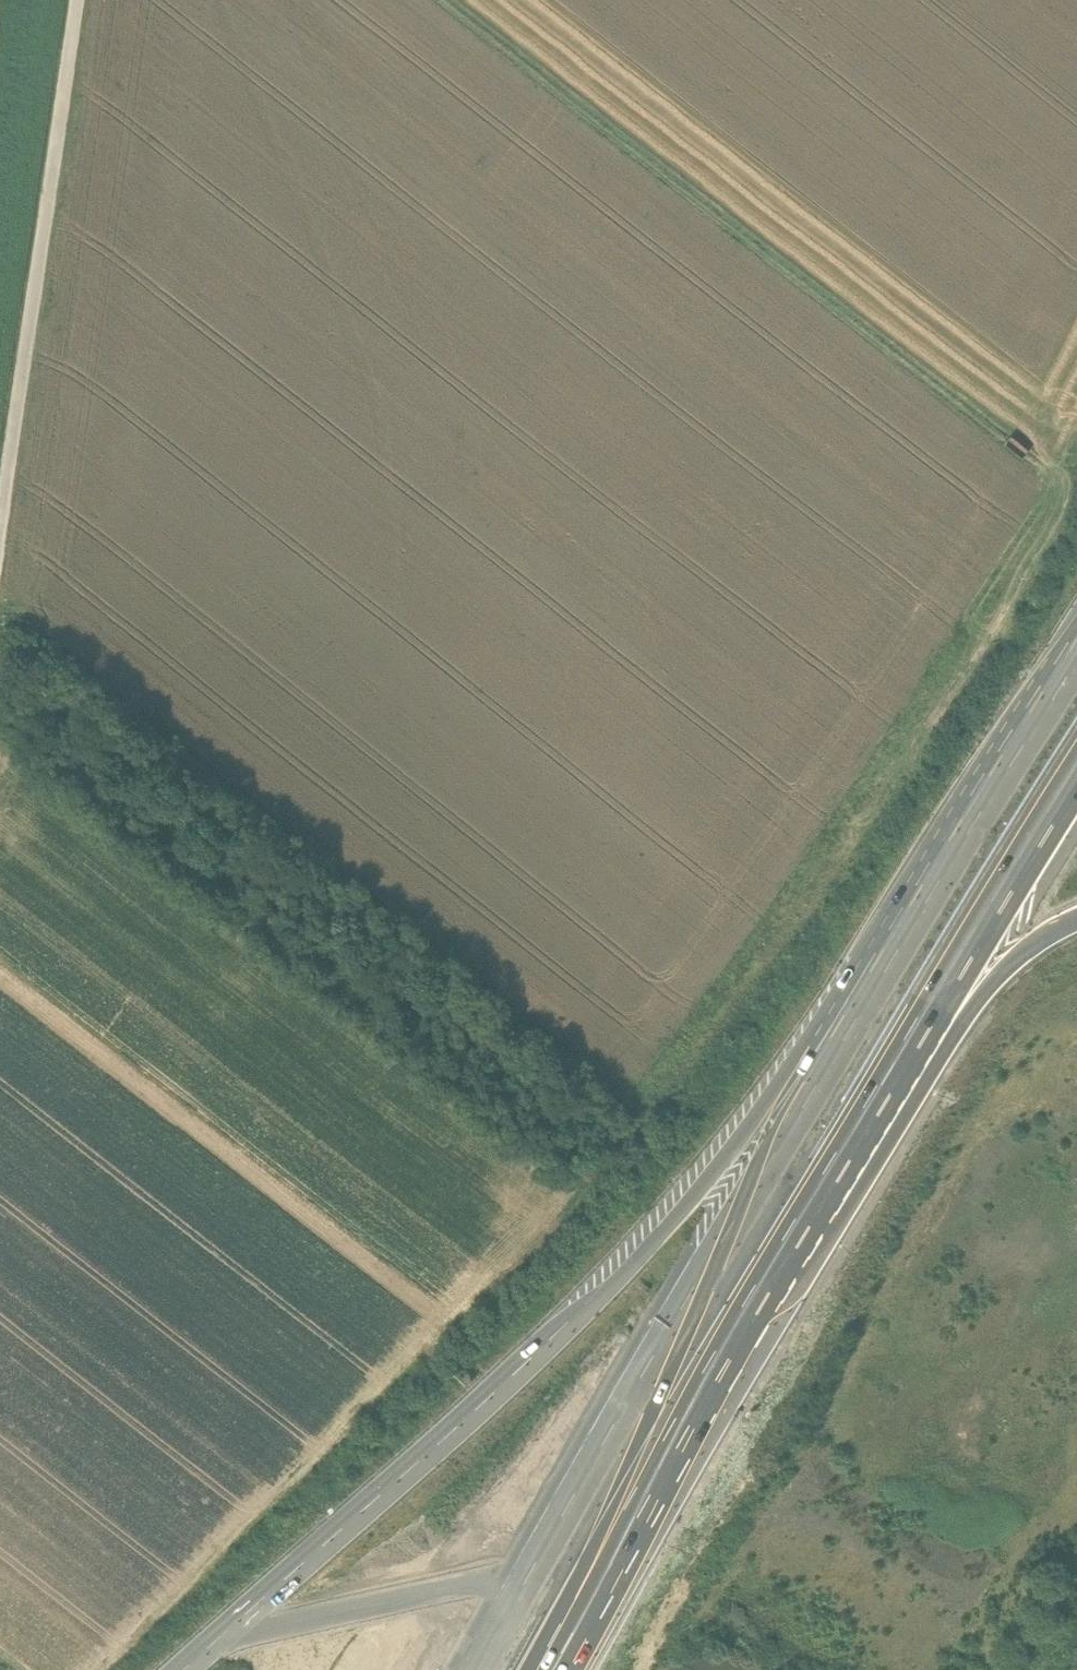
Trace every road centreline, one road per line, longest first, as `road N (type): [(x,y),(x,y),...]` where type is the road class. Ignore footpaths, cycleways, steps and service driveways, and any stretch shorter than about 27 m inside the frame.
road 1 (motorway): [(878,963),(666,1228),(184,1669)]
road 2 (motorway): [(878,963),(472,1669)]
road 3 (motorway): [(541,1669),(701,1384),(896,1075)]
road 4 (track): [(0,529),(80,0)]
road 5 (motorway): [(1076,662),(878,963)]
road 6 (motorway): [(896,1075),(1076,763)]
road 7 (motorway): [(896,1075),(988,964),(1076,913)]

